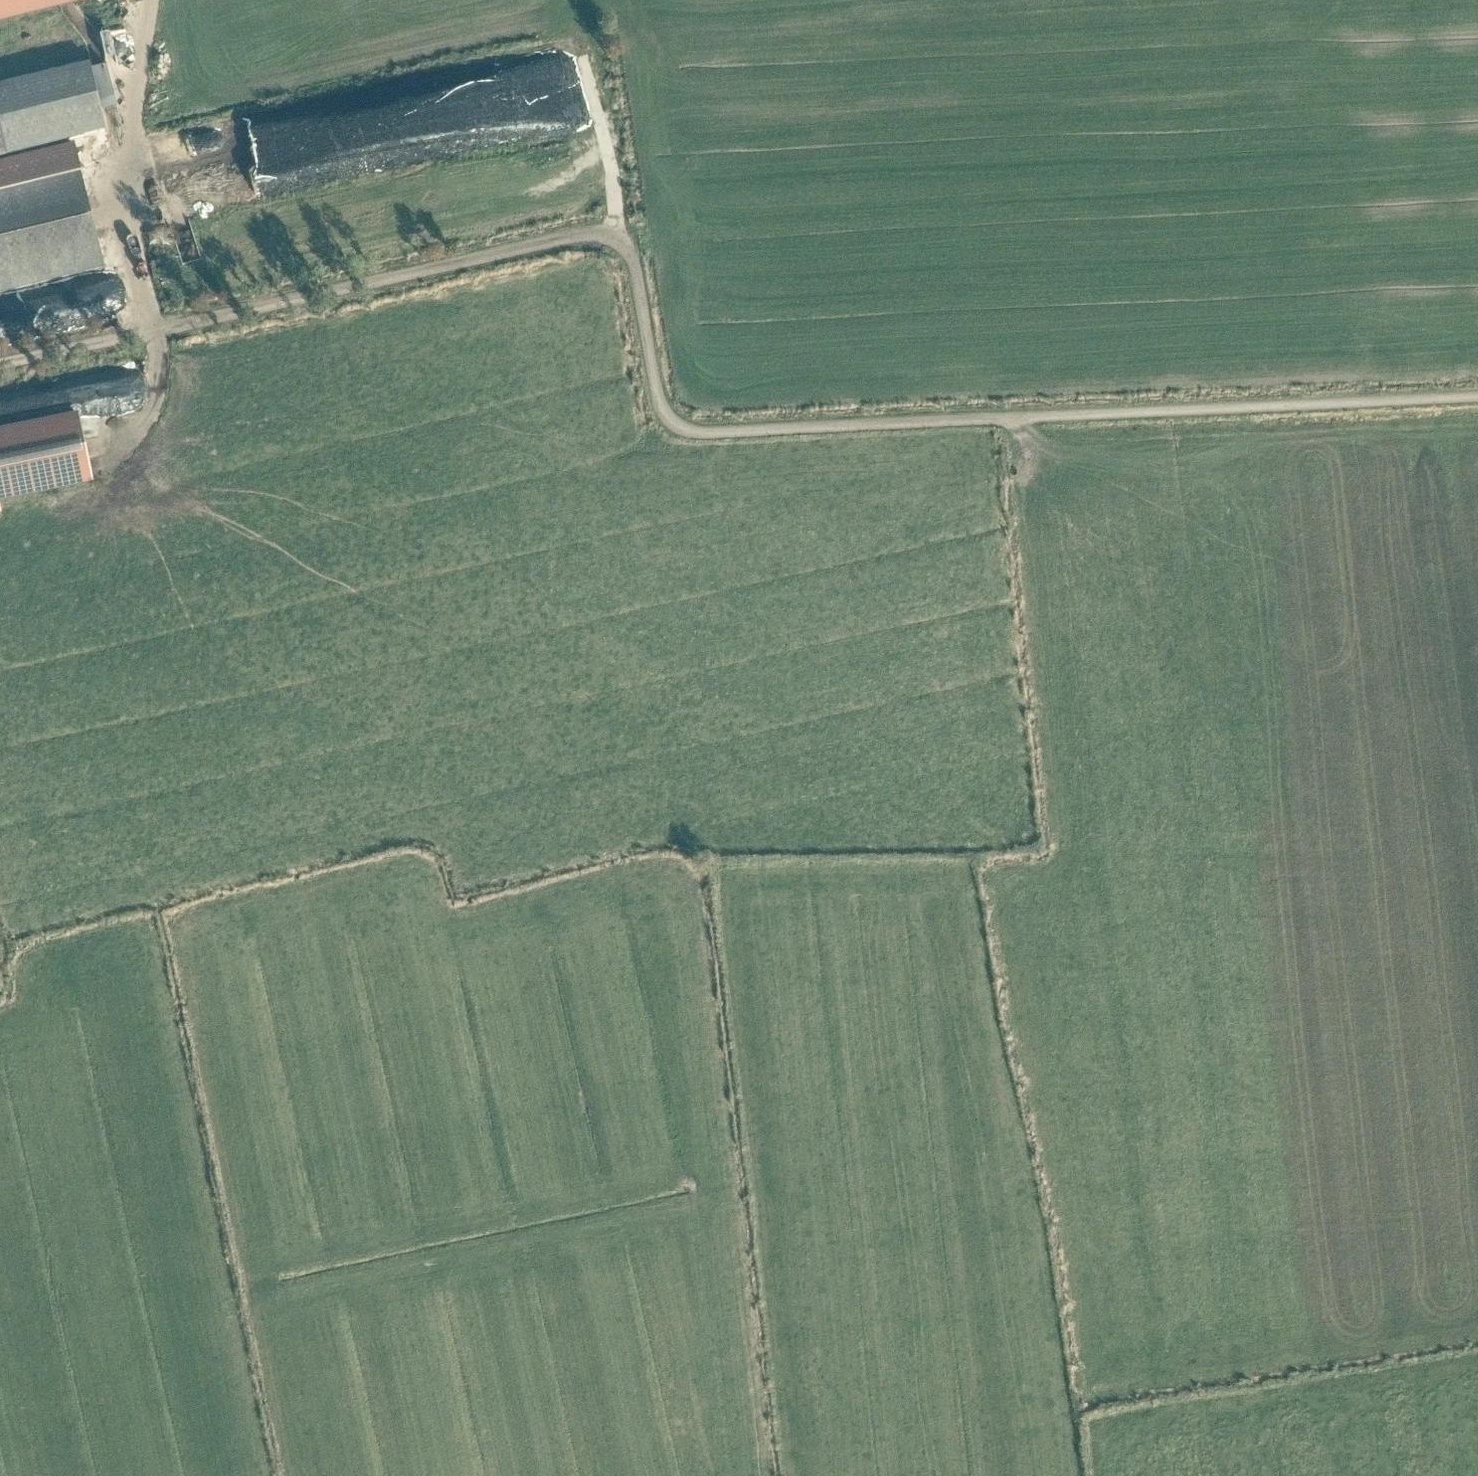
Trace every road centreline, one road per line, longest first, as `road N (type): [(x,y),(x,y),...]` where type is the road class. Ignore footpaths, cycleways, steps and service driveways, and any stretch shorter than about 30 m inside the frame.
road 1 (unclassified): [(0,366),(566,237),(621,234),(641,273),(663,403),(684,425),(735,432),(1078,420),(1477,396)]

